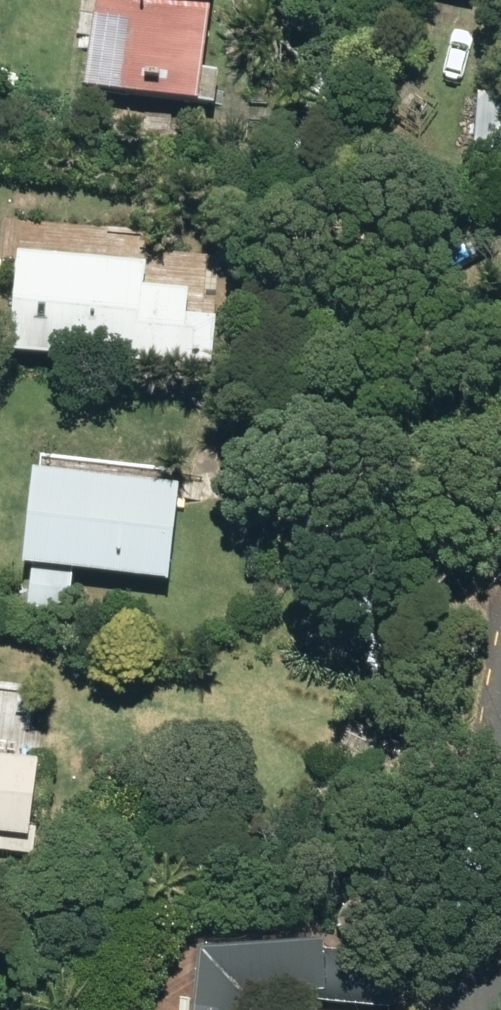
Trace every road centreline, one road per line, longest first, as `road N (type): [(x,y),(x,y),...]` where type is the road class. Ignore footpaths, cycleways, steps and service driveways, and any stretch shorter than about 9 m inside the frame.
road 1 (unclassified): [(500,785),(480,1009)]

